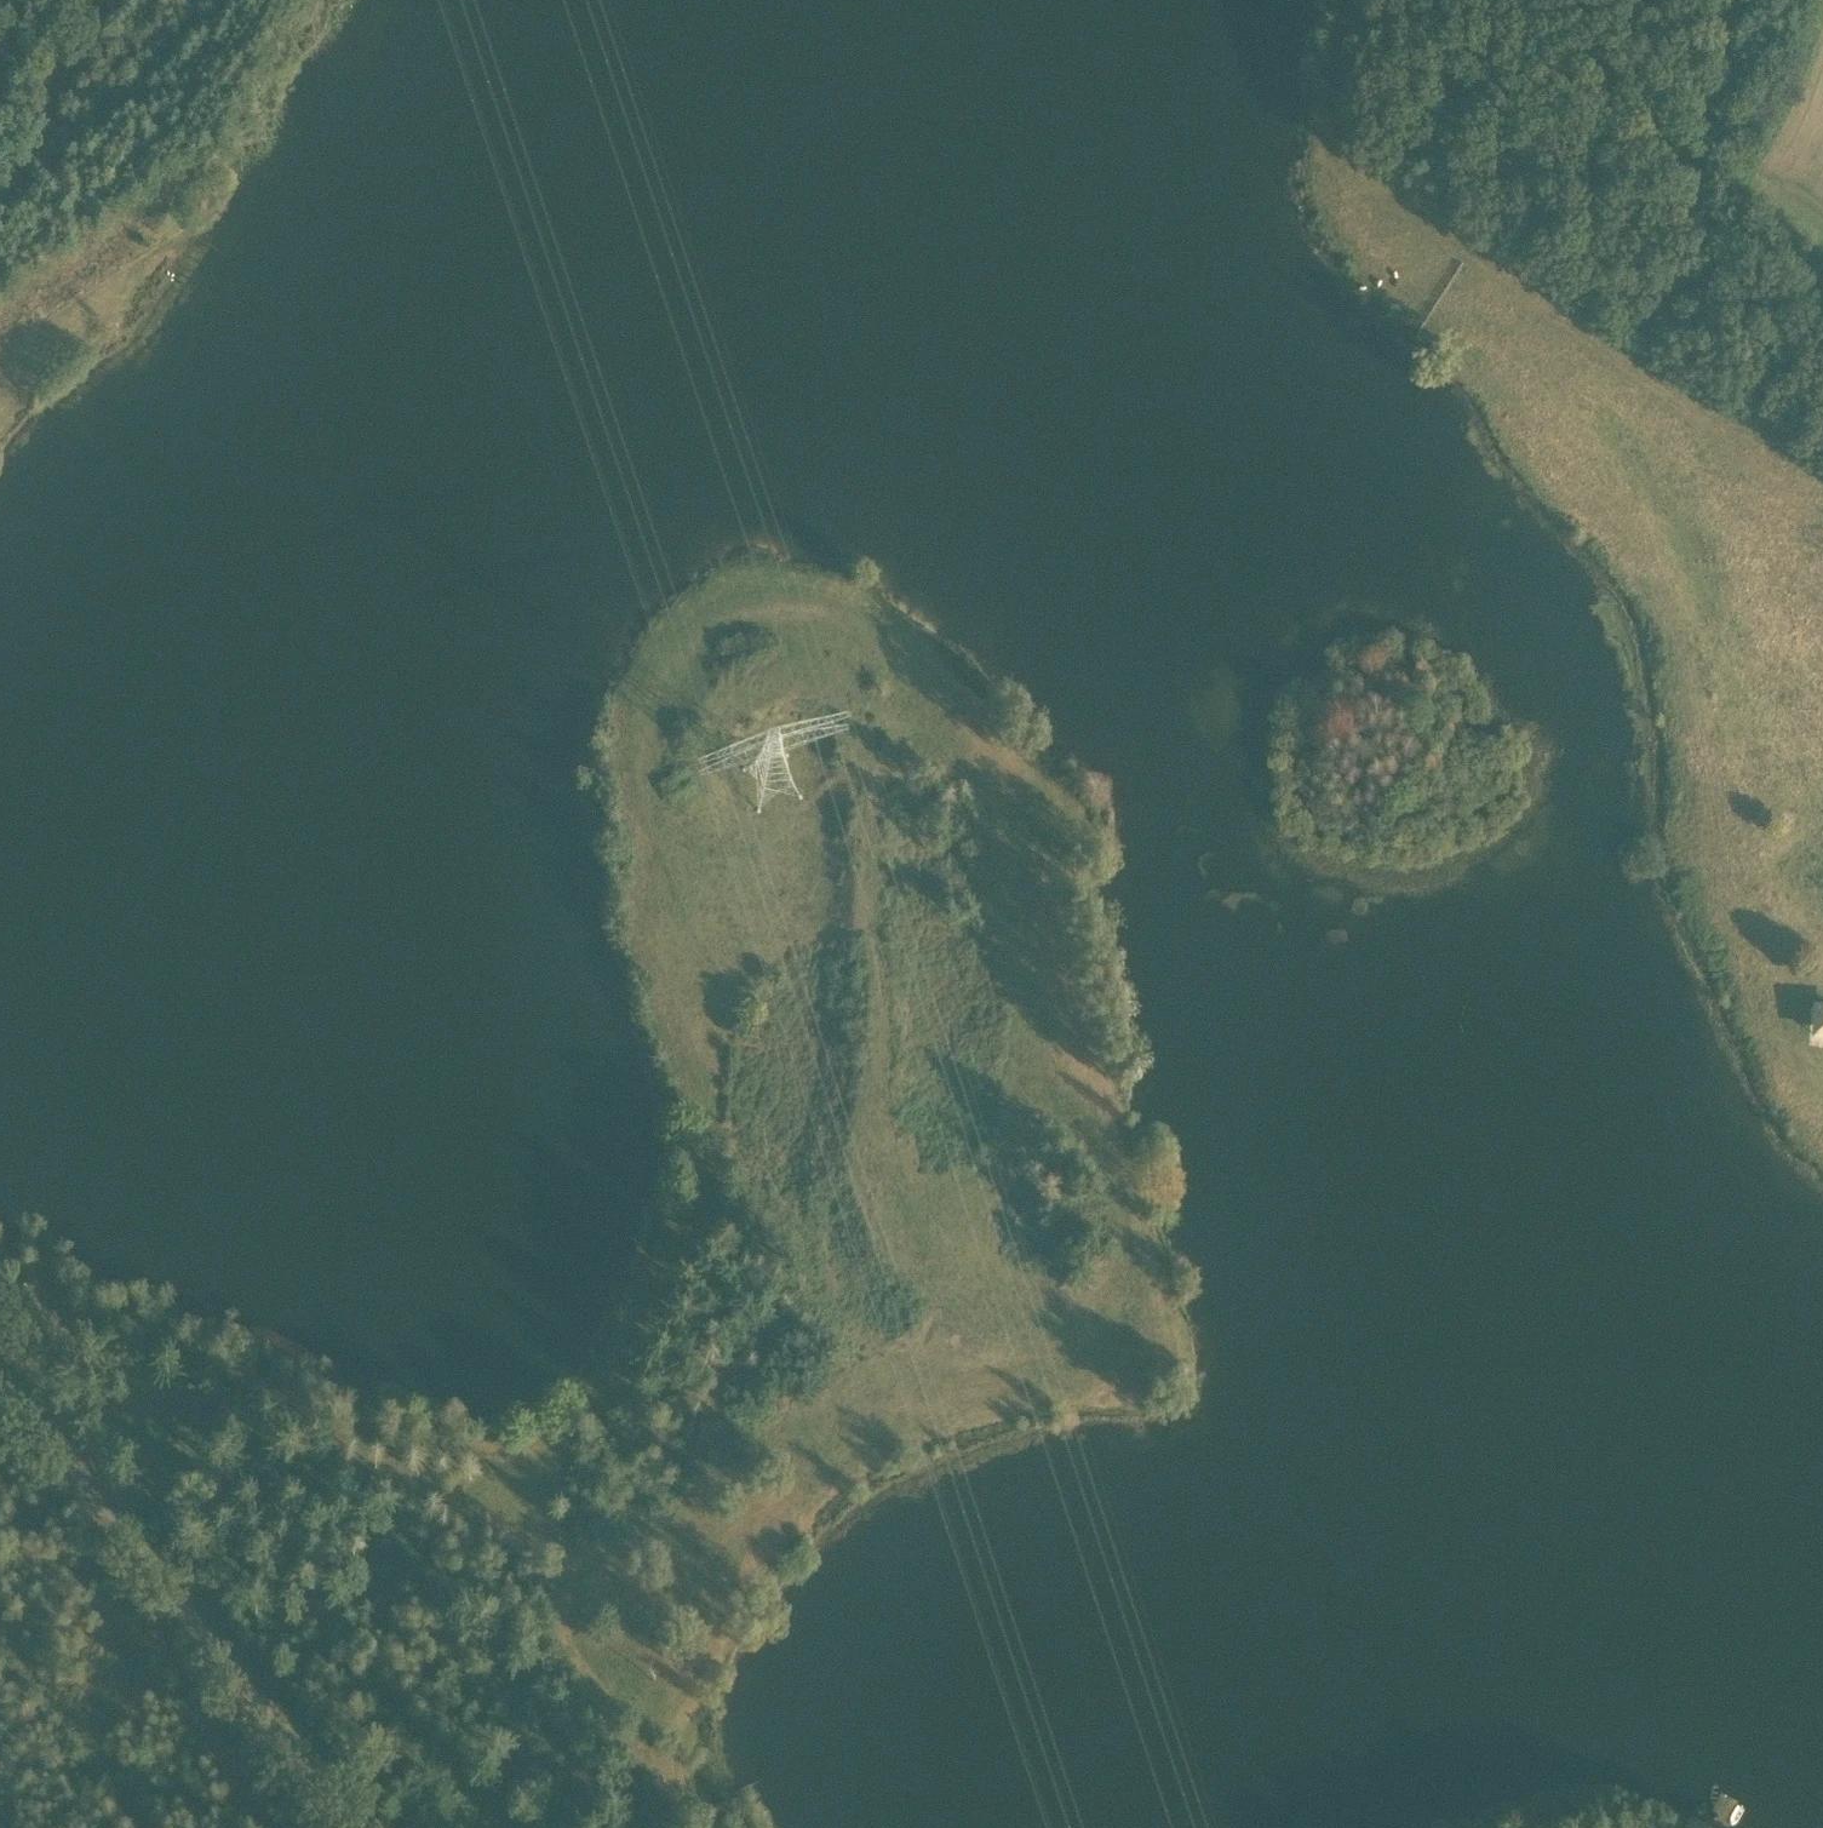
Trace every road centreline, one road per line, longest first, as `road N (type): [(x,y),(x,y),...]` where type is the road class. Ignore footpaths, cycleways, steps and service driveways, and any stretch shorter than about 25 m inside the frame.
road 1 (track): [(368,1827),(0,1375)]

